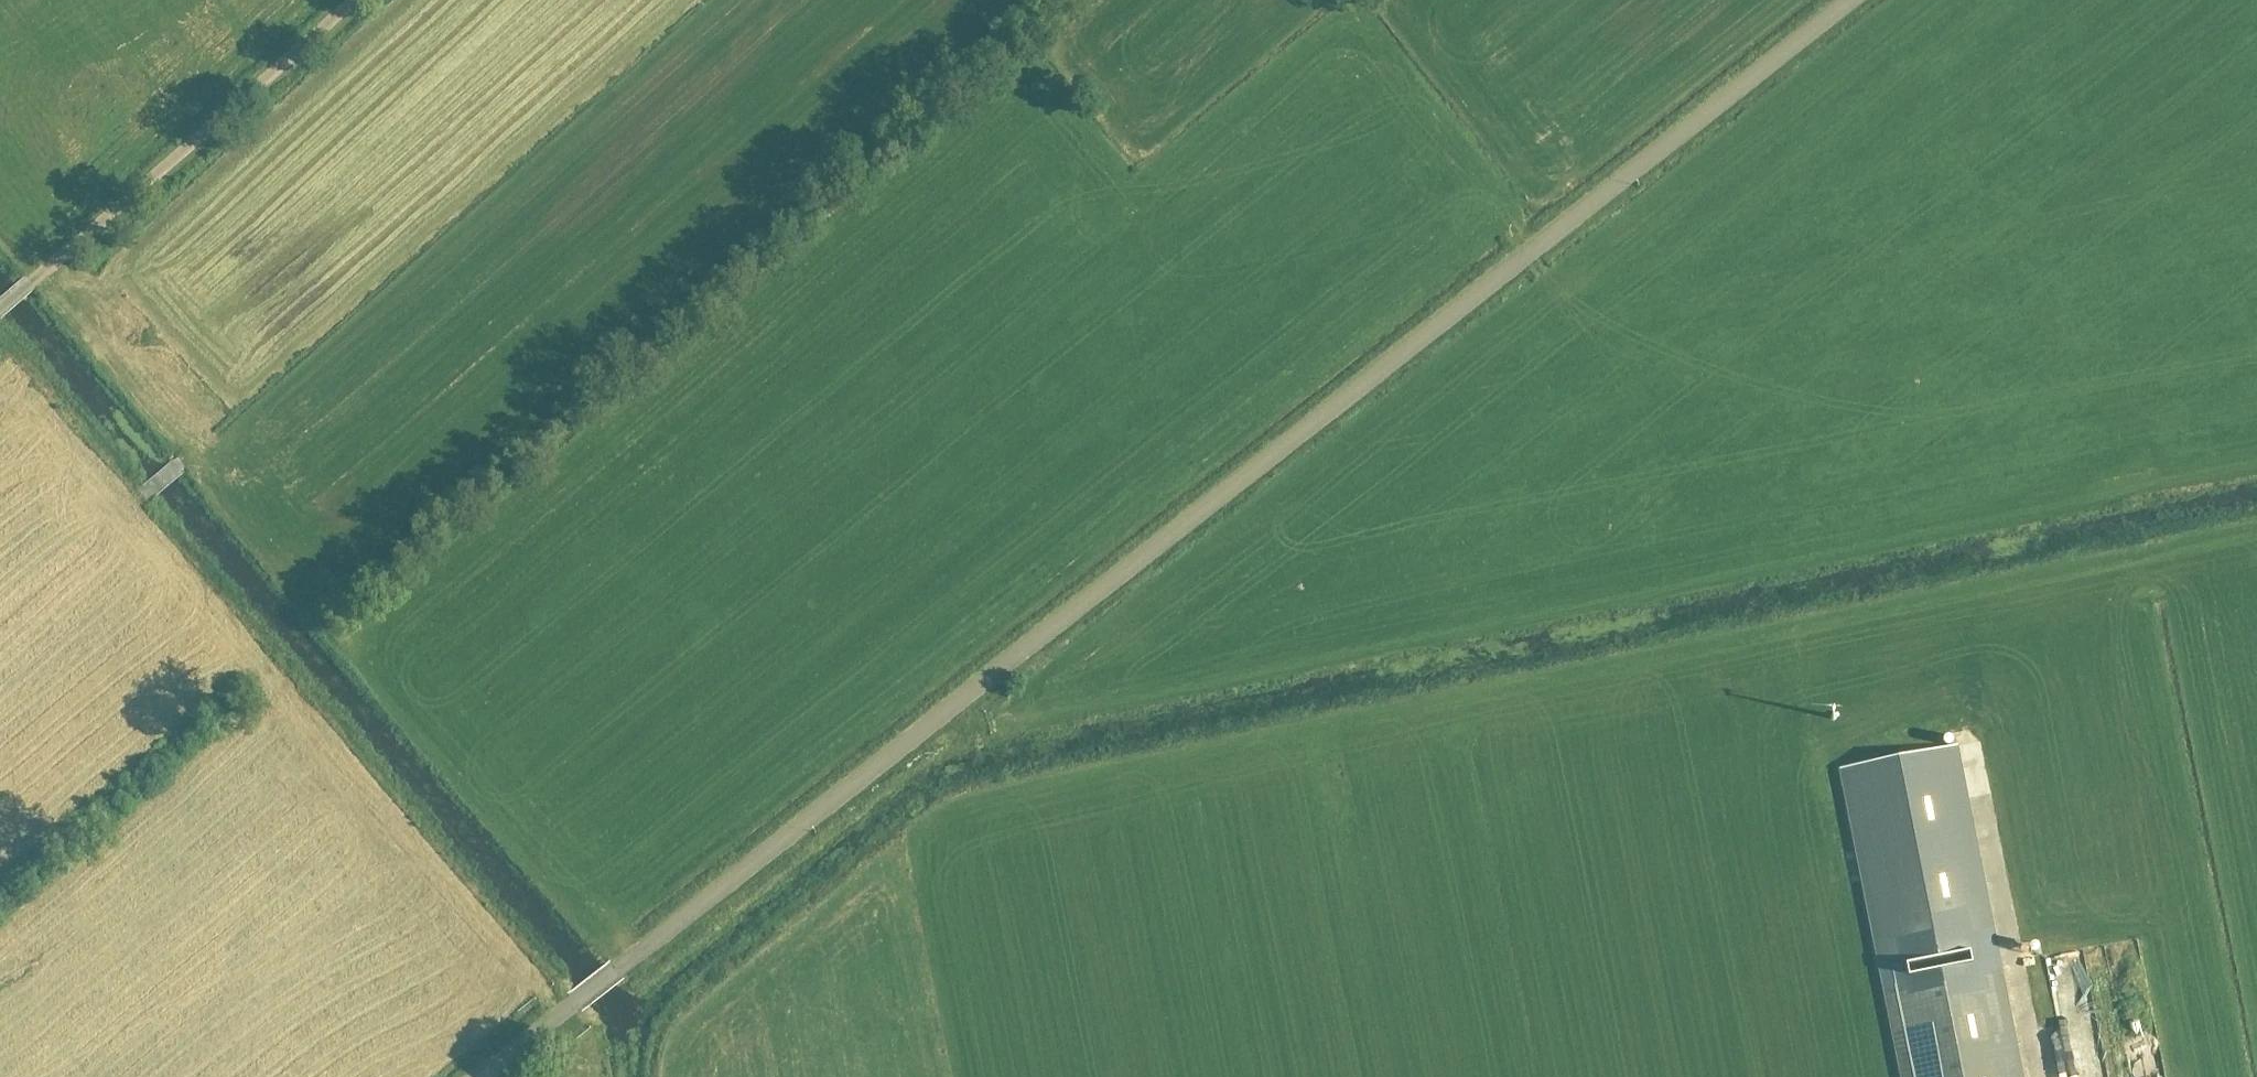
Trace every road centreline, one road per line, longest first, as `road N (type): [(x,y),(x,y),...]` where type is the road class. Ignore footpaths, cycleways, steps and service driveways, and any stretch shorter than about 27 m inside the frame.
road 1 (unclassified): [(481,1076),(1854,0)]

